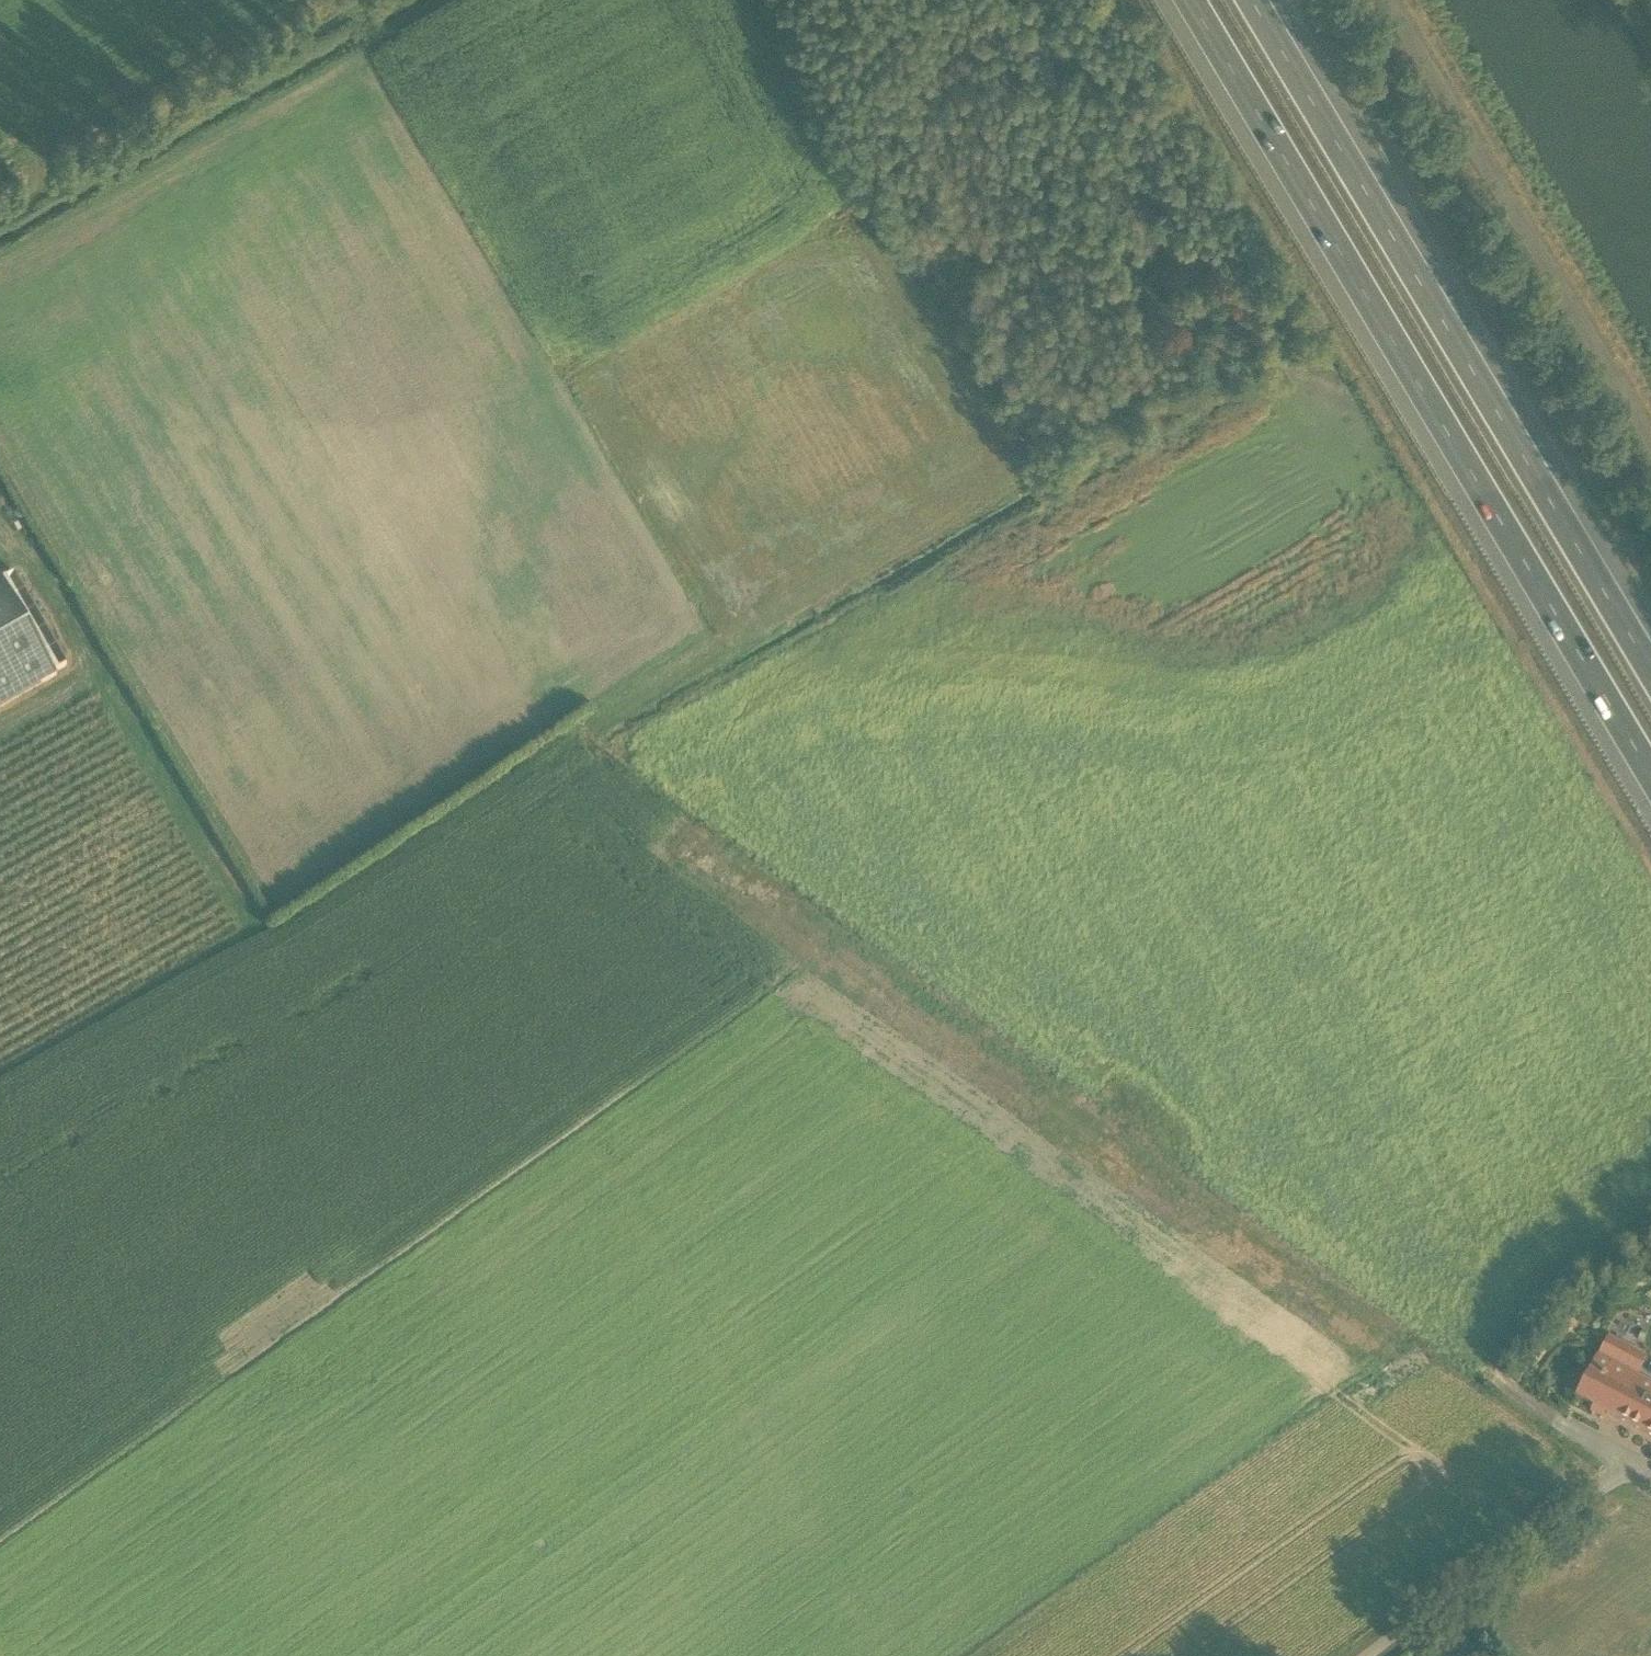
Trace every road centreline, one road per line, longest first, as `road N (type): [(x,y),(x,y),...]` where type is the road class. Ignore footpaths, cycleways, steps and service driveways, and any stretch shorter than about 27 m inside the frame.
road 1 (motorway): [(1192,0),(1650,769)]
road 2 (motorway): [(1650,662),(1255,0)]
road 3 (unclassified): [(1650,416),(1404,0)]
road 4 (unclassified): [(1386,1655),(1609,1487)]

